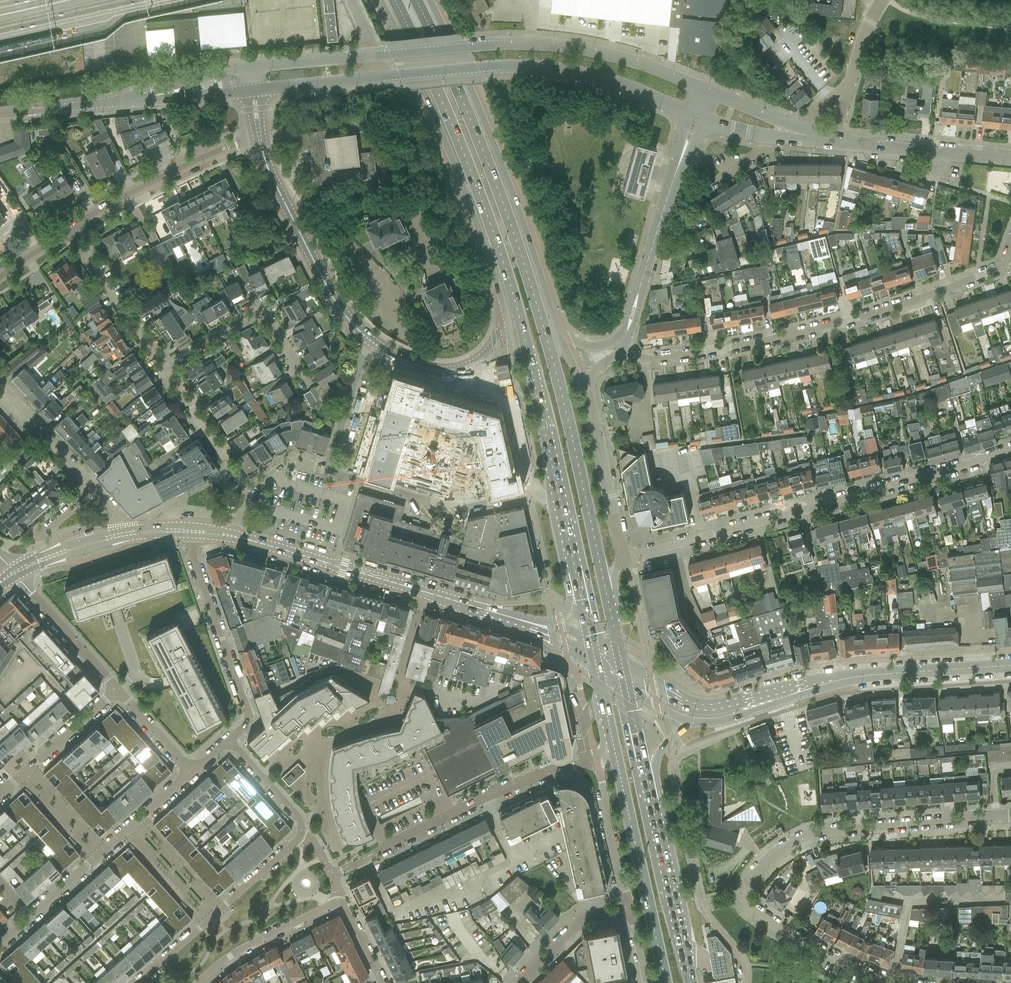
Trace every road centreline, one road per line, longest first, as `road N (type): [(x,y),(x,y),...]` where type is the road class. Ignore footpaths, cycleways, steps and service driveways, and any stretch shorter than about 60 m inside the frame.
road 1 (primary): [(607,588),(528,276),(416,0)]
road 2 (primary): [(396,0),(509,276),(565,518)]
road 3 (residential): [(901,982),(790,934),(749,904),(749,885),(776,855),(820,833),(1010,815)]
road 4 (tertiary): [(707,94),(619,56),(546,43),(248,68)]
road 5 (tertiary): [(249,90),(543,68),(614,82),(697,116)]
road 6 (residential): [(1010,256),(965,284),(762,343),(643,361),(622,344)]
road 7 (residential): [(627,558),(1010,451)]
road 8 (tertiary): [(566,343),(477,100),(429,0)]
road 9 (tertiary): [(381,0),(476,223),(508,320)]
road 10 (residential): [(0,943),(192,773)]
road 11 (secondary): [(760,704),(850,678),(1010,665)]
road 12 (primary): [(612,740),(665,982)]
road 13 (tertiary): [(622,344),(697,116)]
road 14 (tertiary): [(368,338),(324,280),(254,129)]
road 15 (unclassified): [(378,851),(541,774),(596,762)]
road 16 (residential): [(229,741),(246,724),(247,708),(188,535)]
road 17 (residential): [(300,837),(138,982)]
road 18 (residential): [(327,470),(440,503),(530,484)]
road 19 (tertiary): [(74,229),(254,129)]
road 20 (residential): [(302,376),(261,313),(165,369)]
road 21 (primary): [(690,982),(650,802)]
road 22 (tertiary): [(627,558),(585,381)]
road 23 (tertiary): [(536,624),(364,574)]
road 24 (tertiary): [(1010,162),(833,139)]
road 25 (residential): [(165,369),(74,229)]
road 26 (residential): [(199,982),(252,943),(338,904)]
road 27 (residential): [(0,796),(117,690)]
road 28 (residential): [(117,690),(14,573)]
road 29 (tertiary): [(248,68),(100,106)]
road 30 (tertiary): [(100,106),(249,90)]
road 31 (residential): [(596,762),(628,908)]
road 32 (secondary): [(760,704),(691,705),(624,668)]
road 33 (unclassified): [(327,470),(368,338)]
road 34 (residential): [(518,982),(586,915),(628,908)]
road 35 (residential): [(93,486),(0,386)]
road 36 (residential): [(229,741),(300,820),(300,837)]

